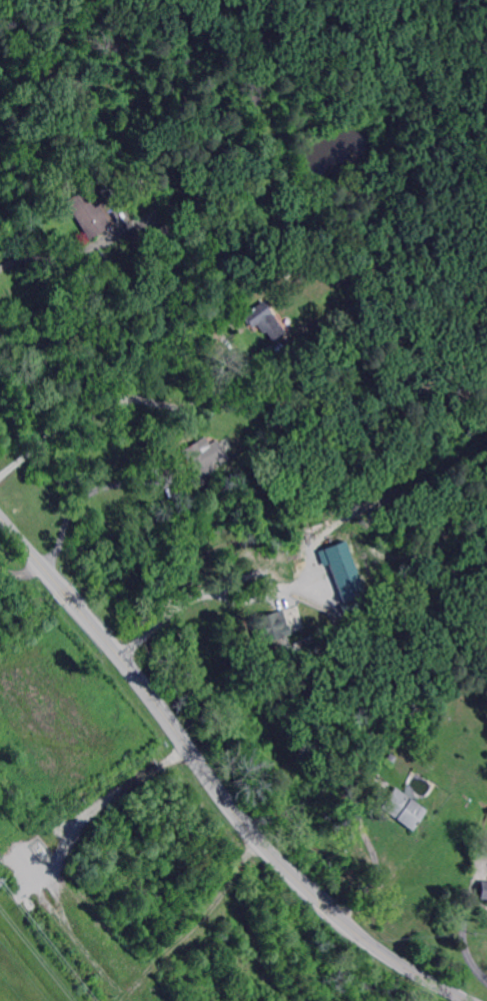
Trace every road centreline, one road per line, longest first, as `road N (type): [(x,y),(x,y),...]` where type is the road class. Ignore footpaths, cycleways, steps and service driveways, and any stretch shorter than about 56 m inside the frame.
road 1 (residential): [(71,599),(200,752),(243,816),(319,898)]
road 2 (residential): [(331,910),(366,942),(473,1000)]

